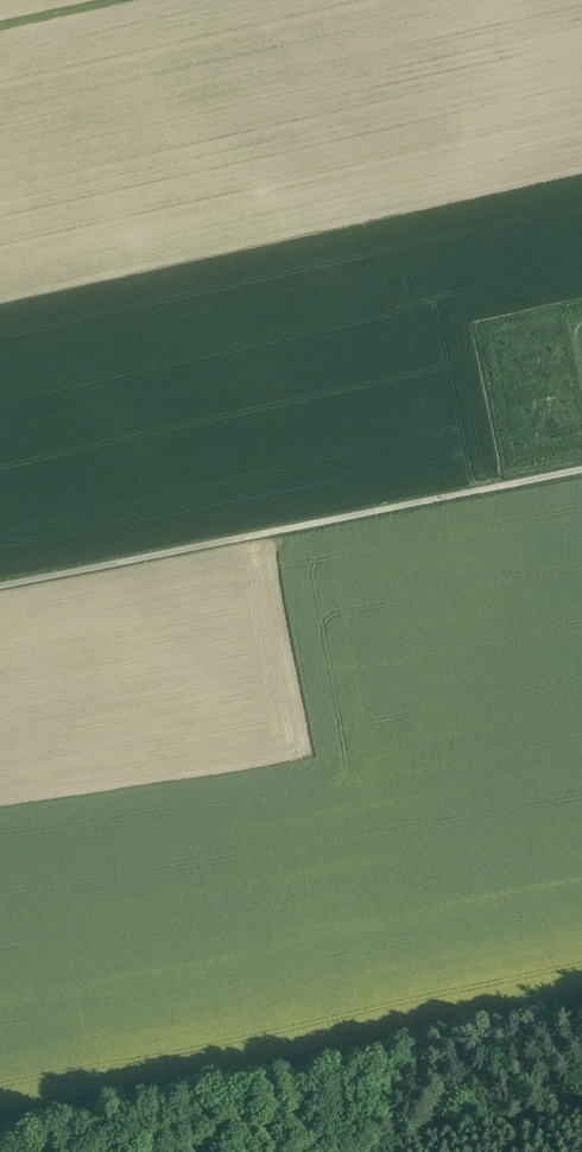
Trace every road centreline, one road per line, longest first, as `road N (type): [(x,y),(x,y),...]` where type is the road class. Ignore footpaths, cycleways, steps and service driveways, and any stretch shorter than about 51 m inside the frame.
road 1 (track): [(0,586),(581,470)]
road 2 (track): [(269,1151),(212,1139),(106,1132),(0,1136)]

